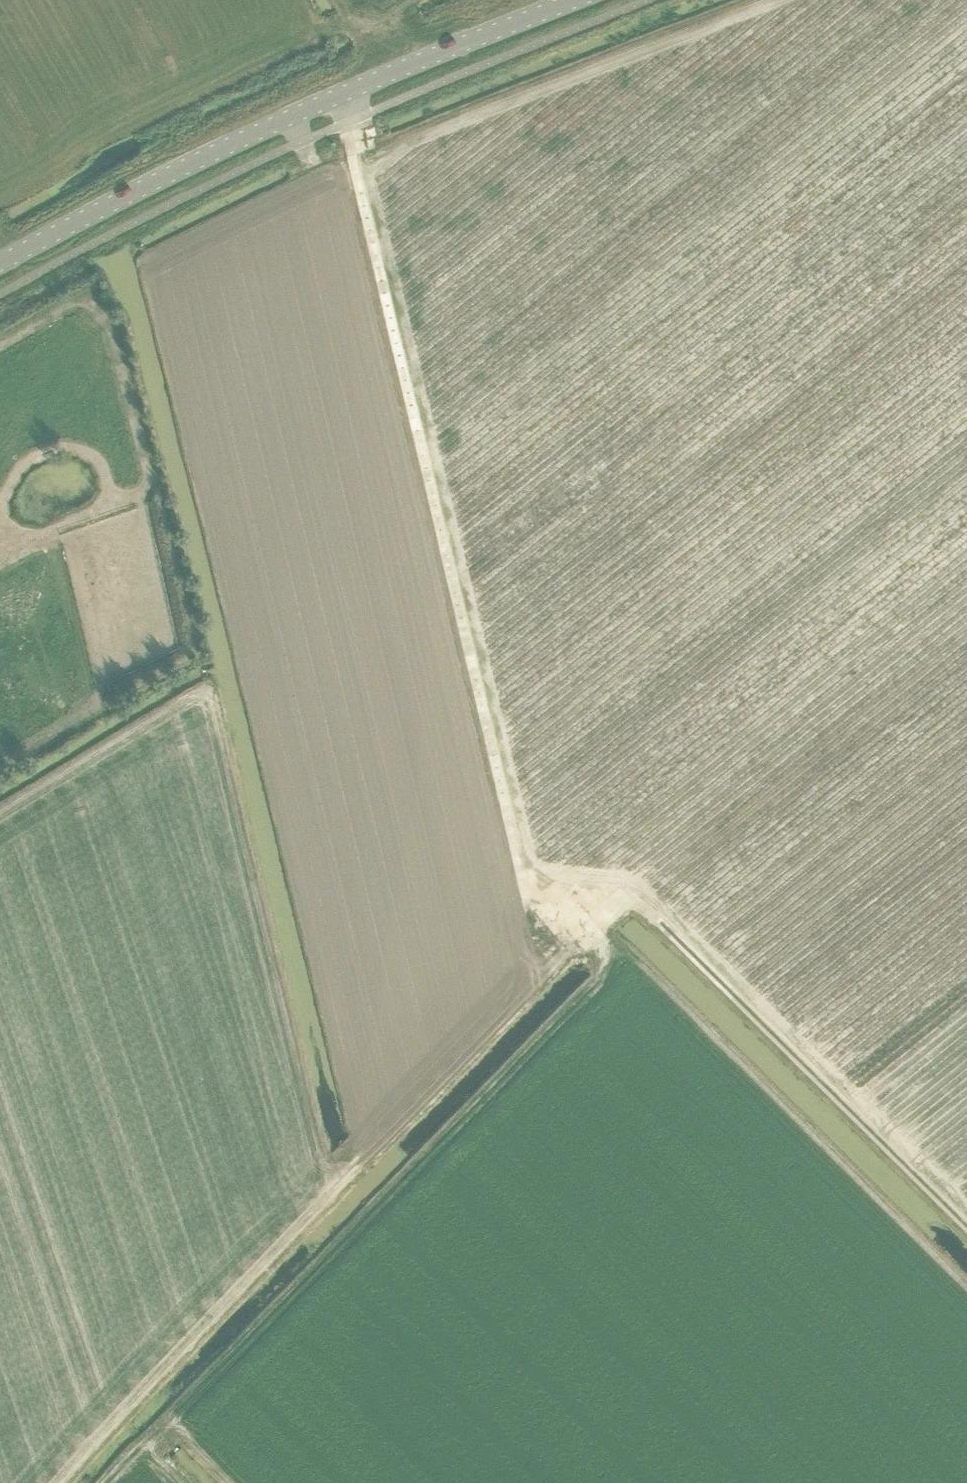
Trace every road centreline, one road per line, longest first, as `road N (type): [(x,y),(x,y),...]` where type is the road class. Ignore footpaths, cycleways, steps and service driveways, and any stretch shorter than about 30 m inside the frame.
road 1 (track): [(63,1482),(576,940),(636,900),(966,1225)]
road 2 (track): [(584,948),(522,887),(376,293),(348,126)]
road 3 (tertiary): [(0,264),(326,101),(576,0)]
road 4 (track): [(584,948),(631,967),(966,1296)]

